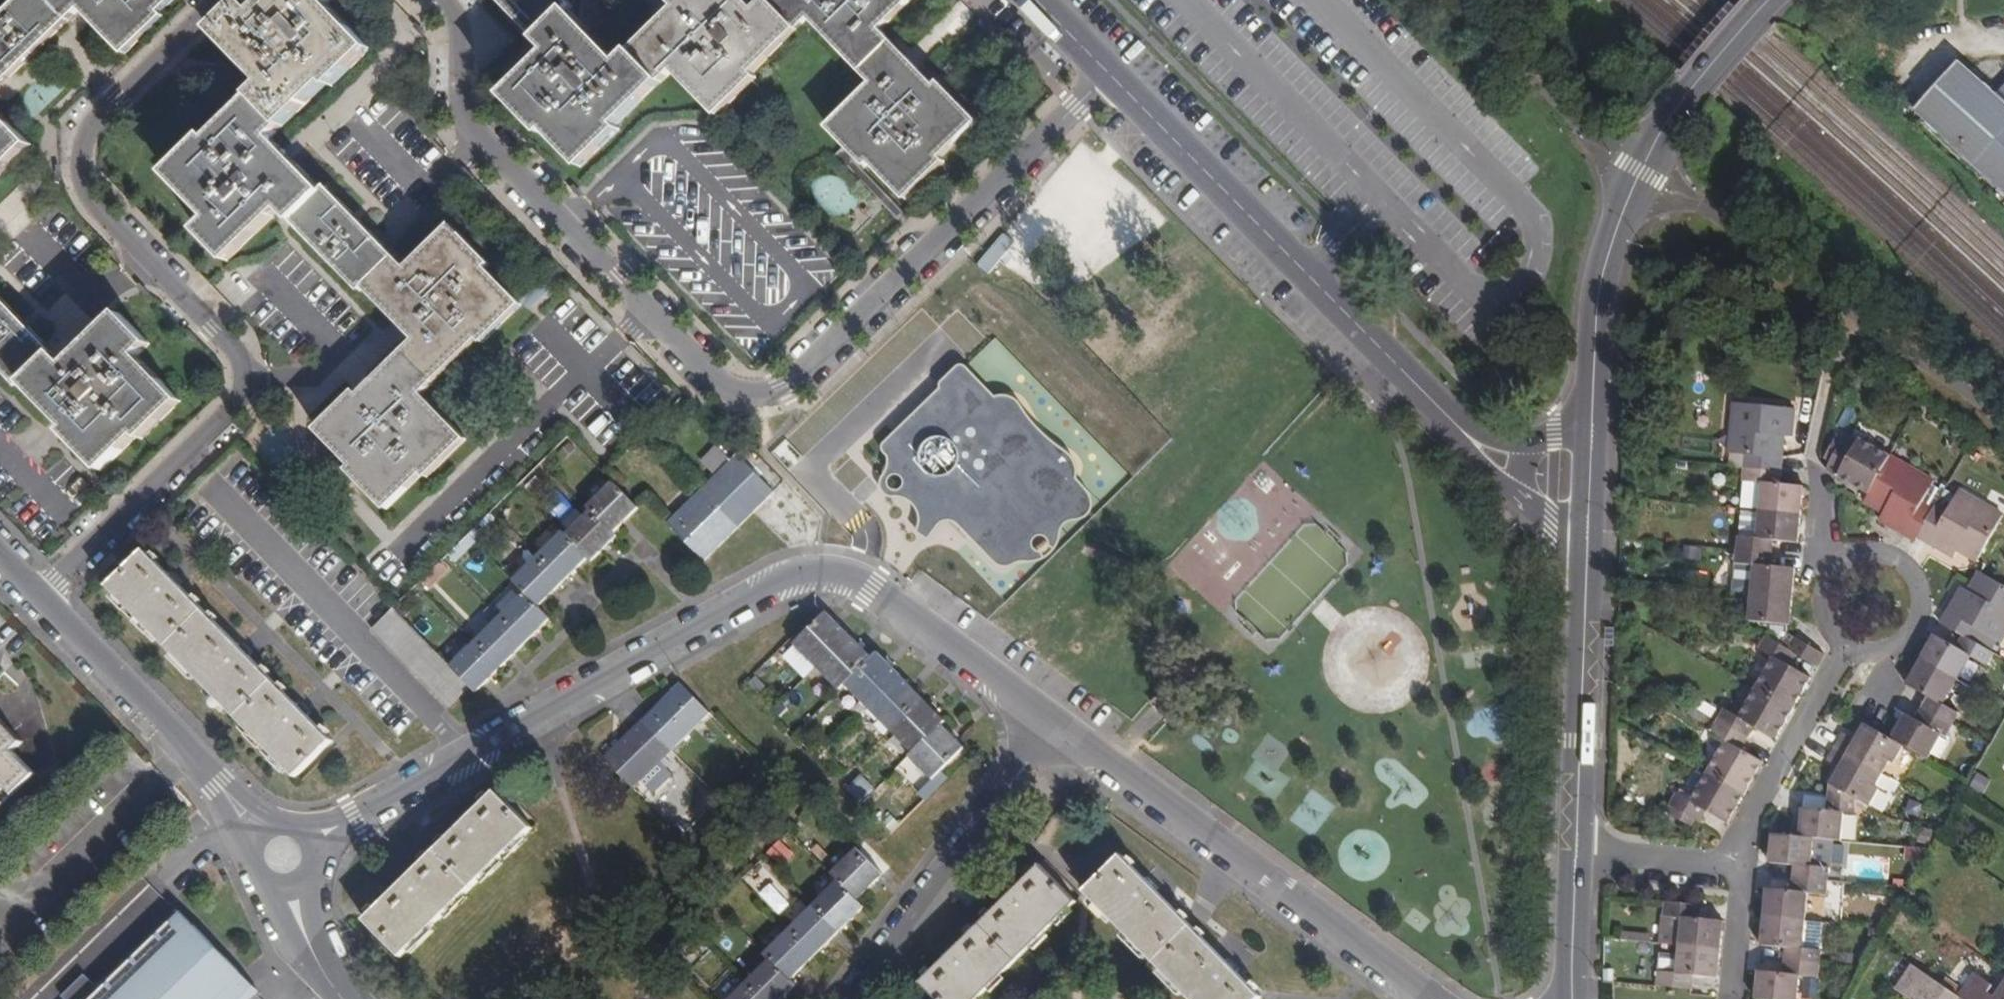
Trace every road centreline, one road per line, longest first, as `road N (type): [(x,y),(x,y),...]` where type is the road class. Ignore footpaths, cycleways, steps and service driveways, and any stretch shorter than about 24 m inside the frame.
road 1 (residential): [(440,0),(459,25),(467,123),(704,378),(740,398),(801,383),(1108,76)]
road 2 (residential): [(314,836),(412,790),(460,755),(778,585),(830,574),(878,594),(1051,726)]
road 3 (residential): [(222,0),(88,133),(83,172),(97,208),(215,329),(248,381),(226,420),(35,600)]
road 4 (secondary): [(1592,419),(1598,283),(1639,174),(1701,78),(1769,0)]
road 5 (residential): [(1051,726),(1433,998)]
road 6 (unclassified): [(1108,76),(1408,382)]
road 7 (residential): [(846,998),(847,984),(1051,726)]
road 8 (residential): [(35,600),(254,834)]
road 9 (secondary): [(1577,852),(1587,534)]
road 10 (residential): [(1739,866),(1756,815),(1851,642)]
road 11 (unclassified): [(1408,382),(1523,502)]
road 12 (residential): [(1577,852),(1739,866)]
road 13 (residential): [(1880,548),(1915,578),(1916,610),(1897,636),(1851,642)]
road 14 (unclassified): [(1544,438),(1503,443),(1479,435),(1408,382)]
road 15 (secondary): [(1573,998),(1577,852)]
road 16 (residential): [(1851,642),(1826,621),(1820,589),(1834,561),(1880,548)]
road 17 (residential): [(1733,998),(1739,866)]
road 18 (residential): [(346,998),(318,960),(292,890)]

